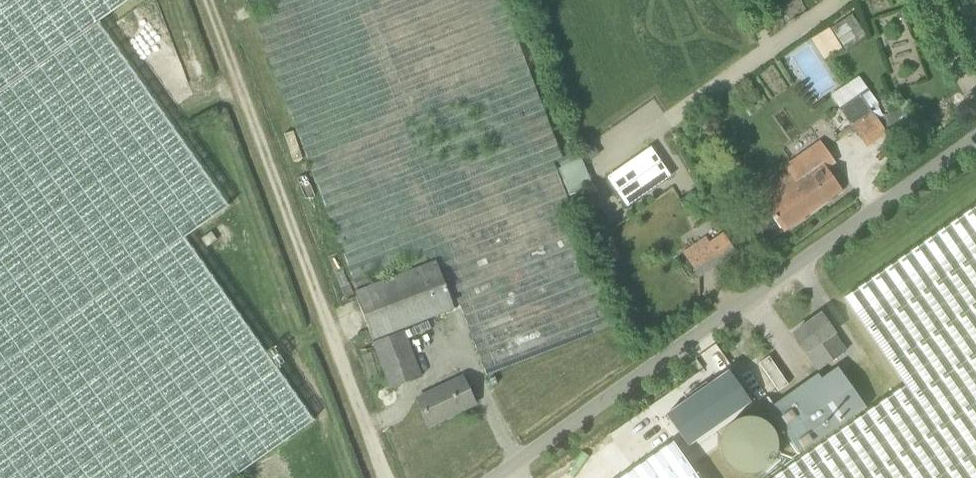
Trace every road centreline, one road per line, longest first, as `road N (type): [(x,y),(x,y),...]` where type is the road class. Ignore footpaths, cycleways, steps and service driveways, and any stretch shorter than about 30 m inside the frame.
road 1 (unclassified): [(498,477),(975,137)]
road 2 (track): [(382,477),(206,0)]

